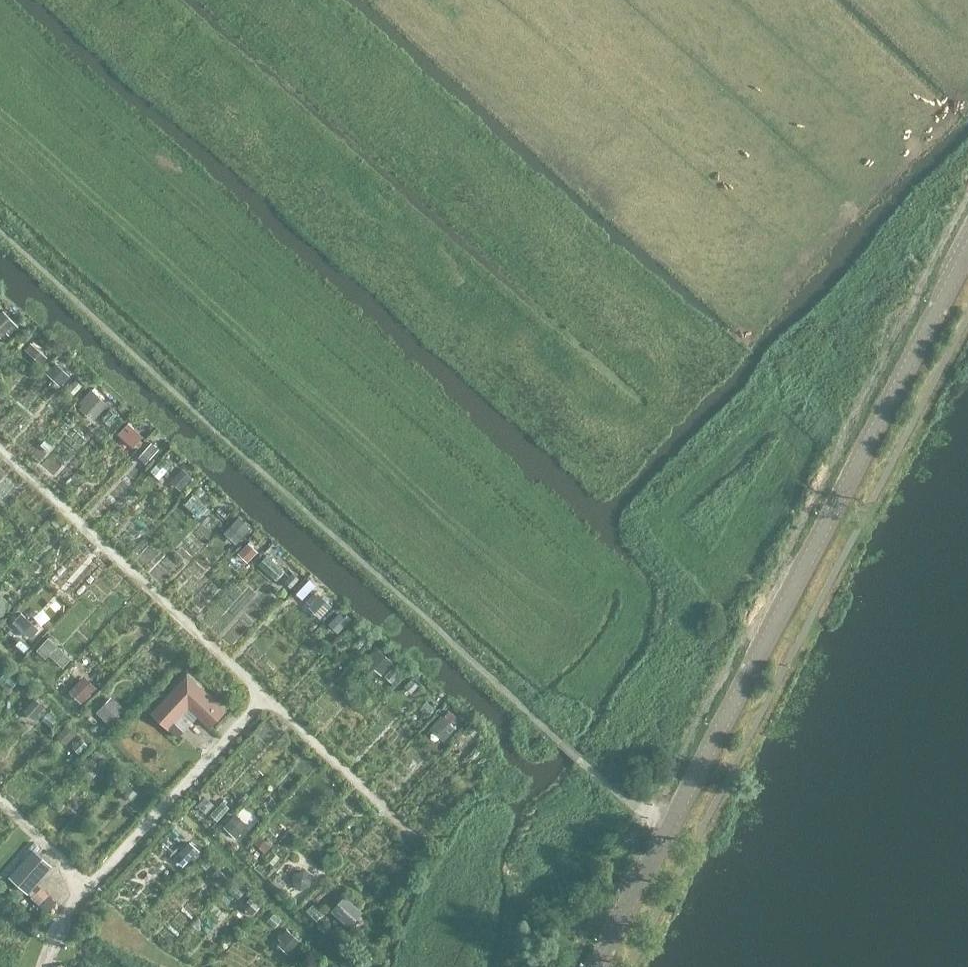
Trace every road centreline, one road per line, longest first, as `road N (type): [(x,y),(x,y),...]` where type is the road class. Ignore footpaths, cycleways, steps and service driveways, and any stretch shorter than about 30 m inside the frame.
road 1 (tertiary): [(967,248),(597,966)]

